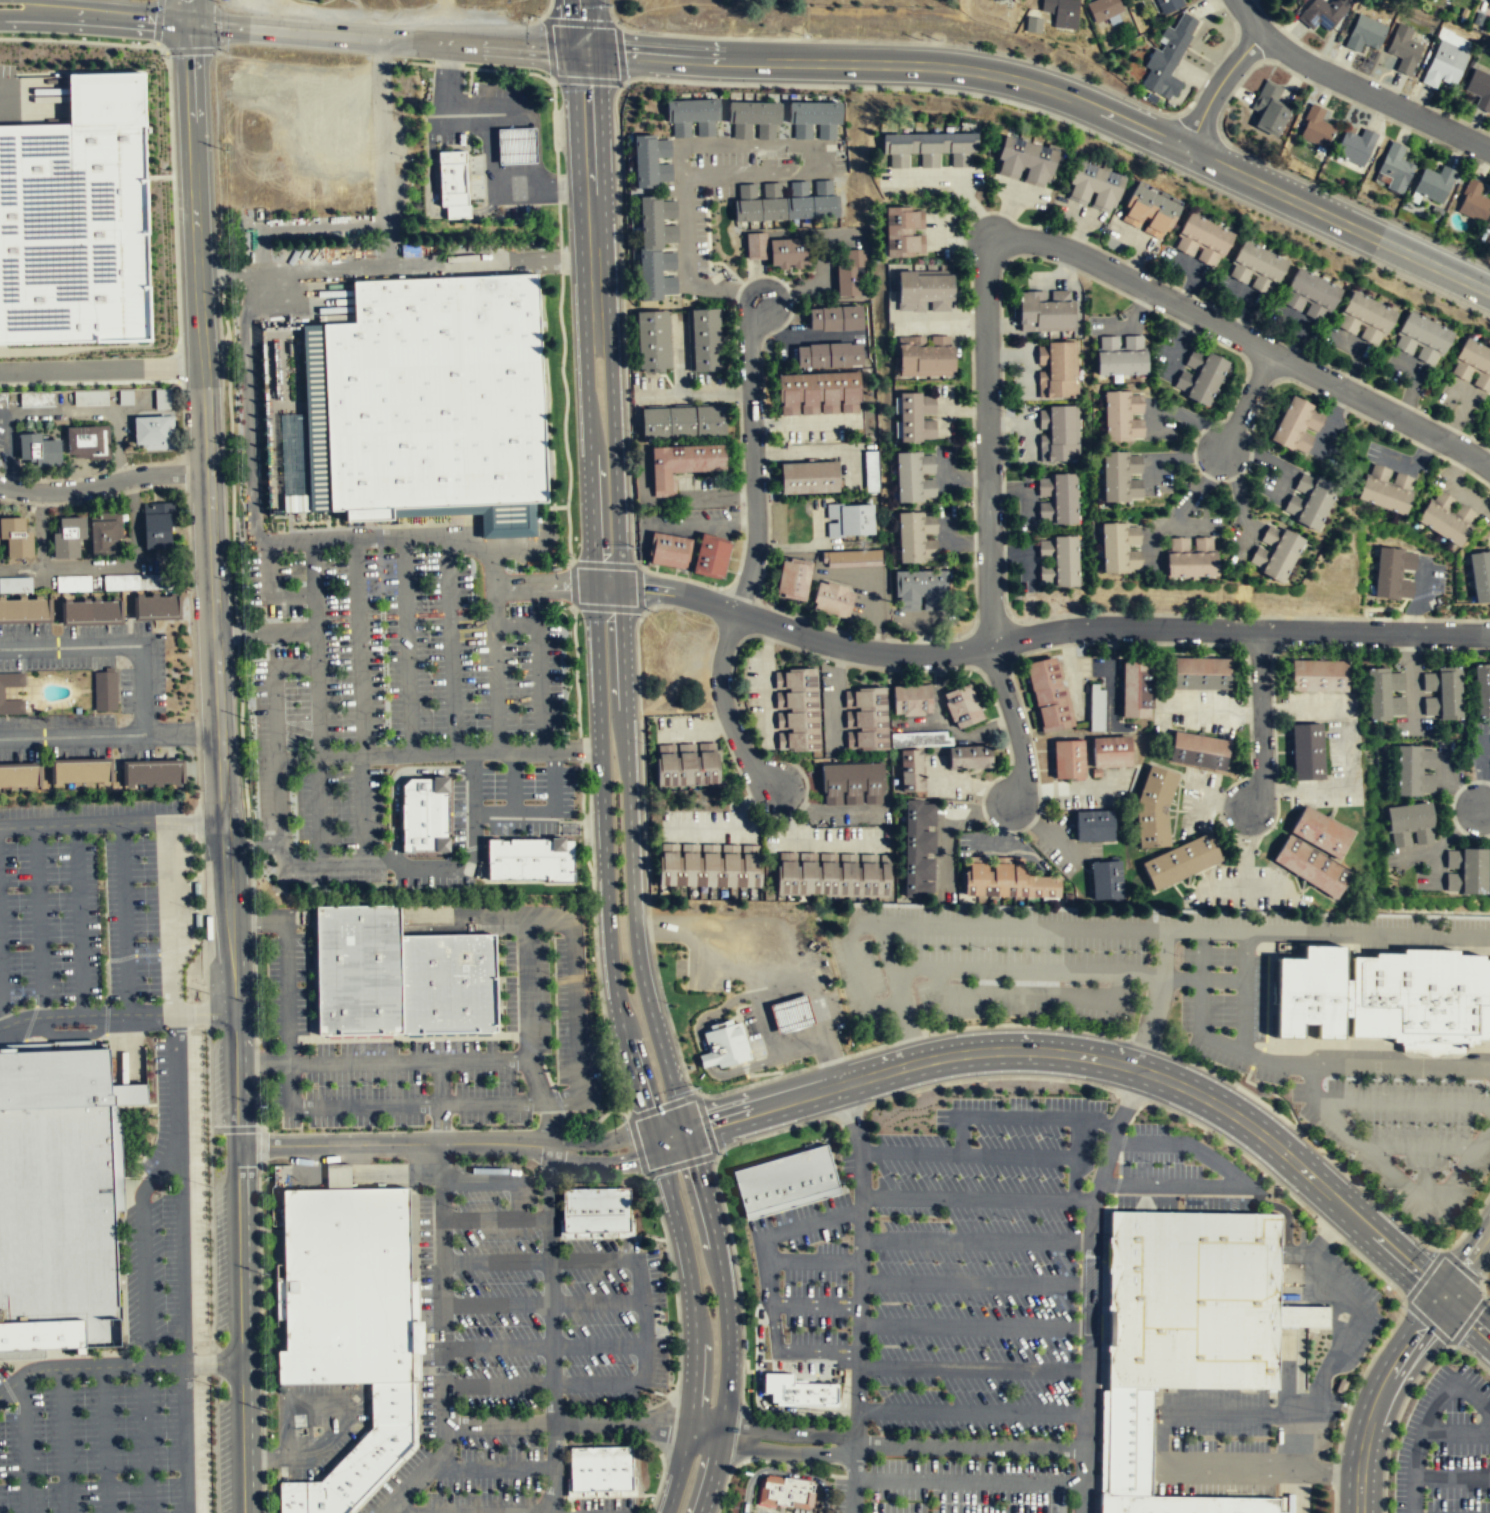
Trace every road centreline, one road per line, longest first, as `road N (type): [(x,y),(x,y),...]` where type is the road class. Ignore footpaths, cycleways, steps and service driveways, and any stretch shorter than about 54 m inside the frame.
road 1 (secondary): [(596,332),(586,358),(609,941),(625,1038),(688,1260),(696,1335),(691,1424),(667,1512)]
road 2 (residential): [(991,647),(986,283),(987,252),(998,239),(1063,250),(1123,277),(1489,469)]
road 3 (secondary): [(685,1131),(958,1054),(1025,1050),(1120,1064),(1202,1096),(1248,1125),(1489,1338)]
road 4 (tertiary): [(736,613),(842,648),(898,655),(958,653),(1112,626),(1489,634)]
road 5 (secondary): [(636,946),(609,357),(596,332)]
road 6 (tertiary): [(588,53),(957,68),(1051,90),(1186,149)]
road 7 (tertiary): [(225,822),(197,275)]
road 8 (tertiary): [(189,26),(588,53)]
road 9 (secondary): [(699,1512),(718,1440),(727,1349),(709,1212),(685,1131)]
road 10 (tertiary): [(244,1512),(237,1145)]
road 11 (tertiary): [(1186,149),(1489,292)]
road 12 (residential): [(764,302),(751,335),(757,532),(736,613)]
road 13 (residential): [(237,1145),(549,1148)]
road 14 (secondary): [(596,332),(588,53)]
road 15 (residential): [(1489,149),(1322,72),(1262,34)]
road 16 (tertiary): [(197,275),(189,26)]
road 17 (secondary): [(1359,1512),(1376,1405),(1445,1297)]
road 18 (residential): [(0,486),(69,490),(210,471)]
road 19 (residential): [(736,613),(721,662),(724,705),(755,767),(779,788)]
road 20 (secondary): [(685,1131),(636,946)]
road 21 (tertiary): [(235,1012),(225,822)]
road 22 (residential): [(1262,628),(1261,787),(1249,812)]
road 23 (residential): [(991,647),(1020,753),(1012,807)]
road 24 (tertiary): [(594,586),(677,595),(736,613)]
road 25 (residential): [(1262,34),(1223,79),(1186,149)]
road 26 (tertiary): [(237,1145),(235,1012)]
road 27 (tertiary): [(63,12),(189,26)]

